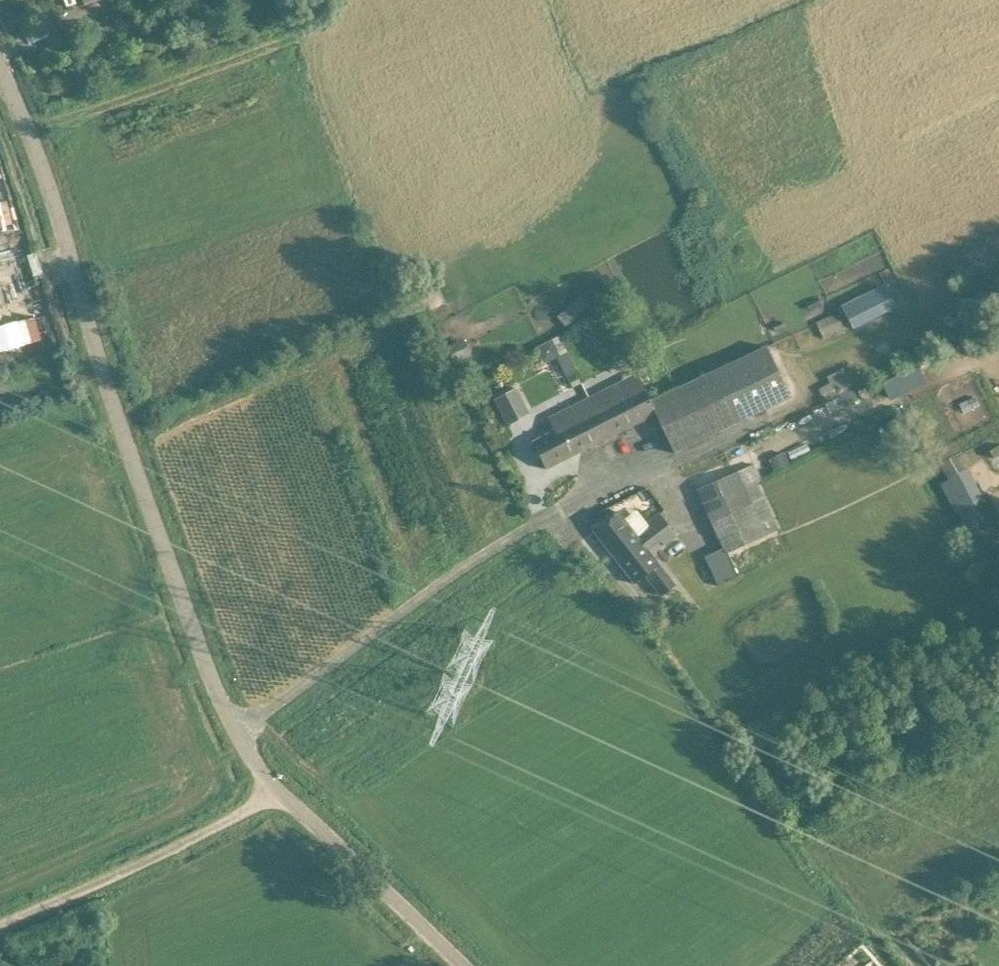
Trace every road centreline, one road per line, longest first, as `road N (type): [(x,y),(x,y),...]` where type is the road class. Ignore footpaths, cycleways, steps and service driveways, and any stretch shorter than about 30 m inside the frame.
road 1 (unclassified): [(238,730),(117,403),(47,168),(0,61)]
road 2 (residential): [(238,730),(489,554),(747,437)]
road 3 (unclassified): [(468,965),(280,788),(238,730)]

